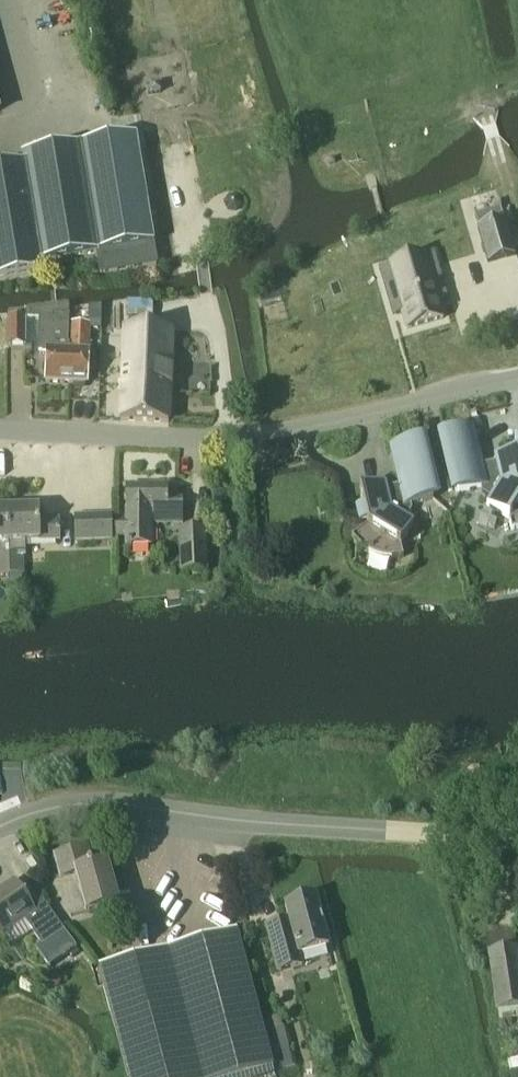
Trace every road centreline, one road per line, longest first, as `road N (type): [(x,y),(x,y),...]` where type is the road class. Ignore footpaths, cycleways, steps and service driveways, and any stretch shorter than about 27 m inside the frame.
road 1 (unclassified): [(0,431),(206,442),(267,436),(517,379)]
road 2 (tertiary): [(0,827),(90,804),(517,839)]
road 3 (track): [(0,129),(35,113),(3,0)]

